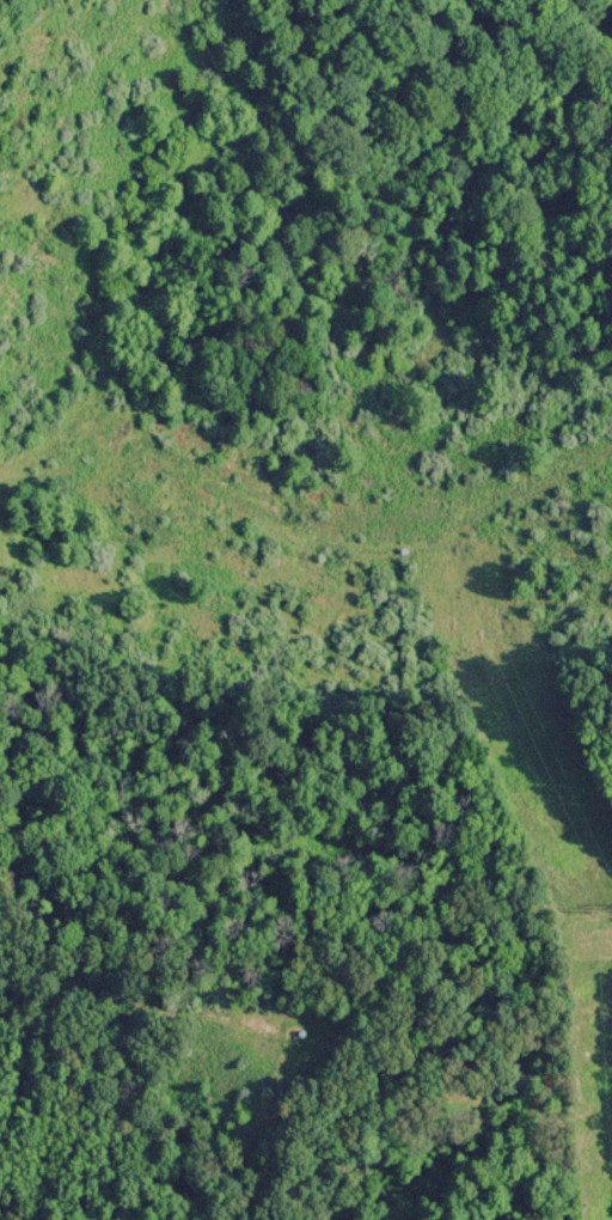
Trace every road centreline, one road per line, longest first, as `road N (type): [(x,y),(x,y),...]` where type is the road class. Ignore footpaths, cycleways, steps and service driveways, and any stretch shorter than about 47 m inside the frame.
road 1 (residential): [(0,983),(300,1014),(337,1008),(518,928),(611,917)]

